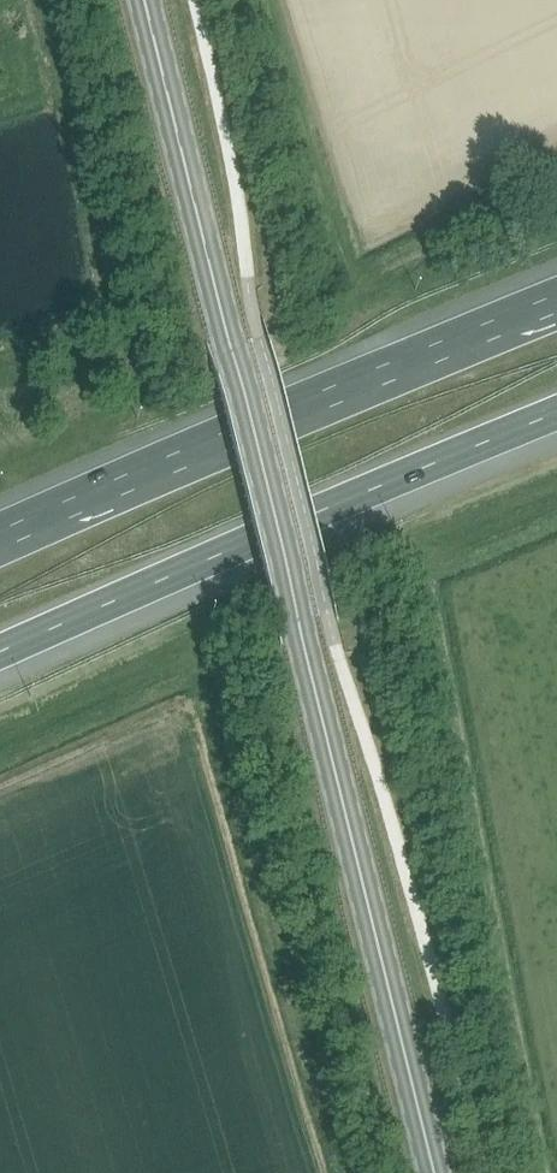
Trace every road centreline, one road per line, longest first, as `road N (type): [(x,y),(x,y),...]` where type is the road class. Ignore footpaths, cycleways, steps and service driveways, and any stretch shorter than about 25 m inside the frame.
road 1 (secondary): [(434,1172),(144,0)]
road 2 (motorway): [(0,652),(556,413)]
road 3 (motorway): [(556,304),(0,540)]

